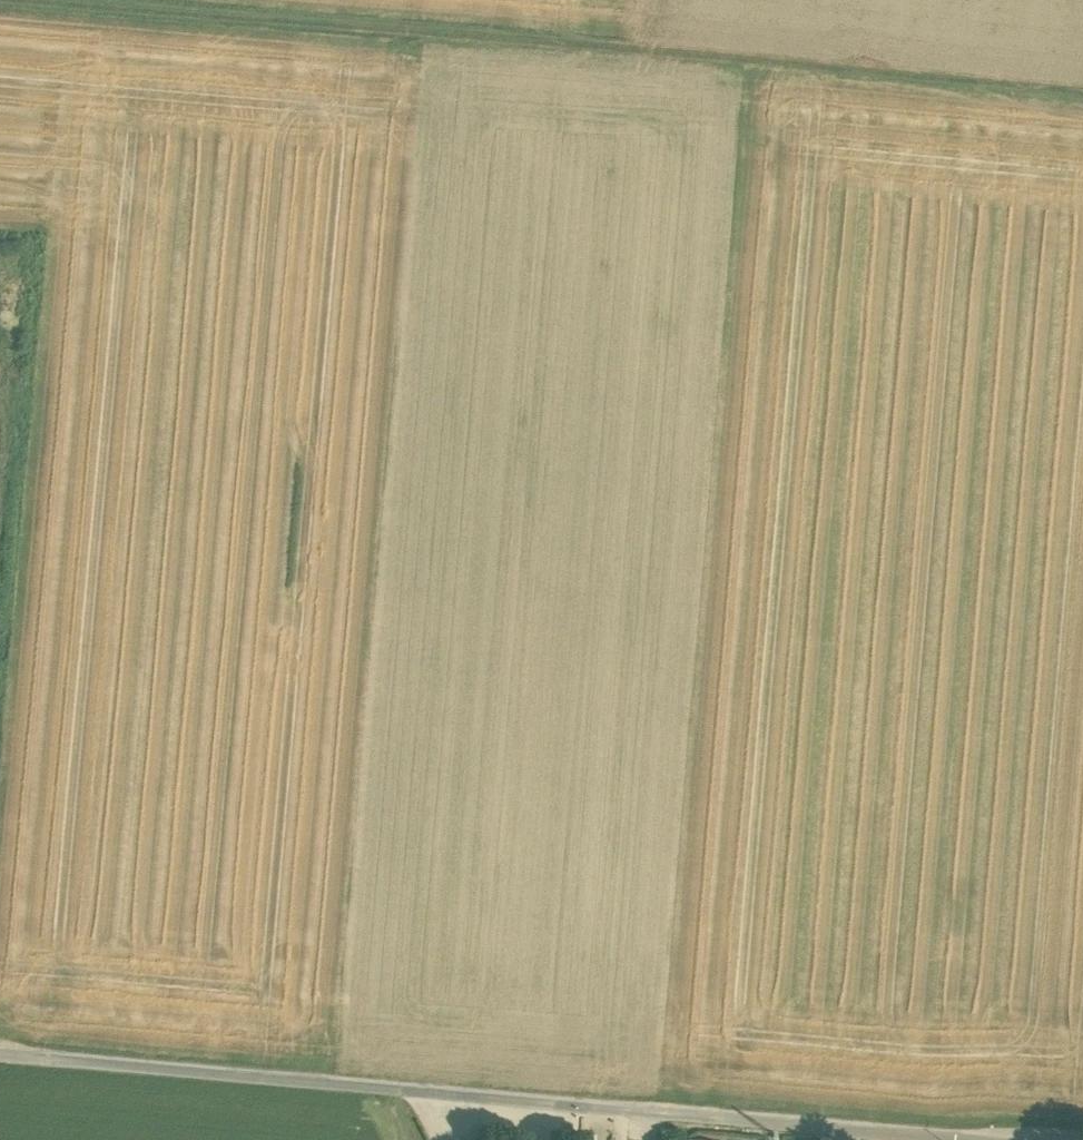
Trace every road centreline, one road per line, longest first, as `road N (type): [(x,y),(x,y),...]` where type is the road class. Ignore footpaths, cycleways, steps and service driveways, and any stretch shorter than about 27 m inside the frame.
road 1 (track): [(12,0),(1082,93)]
road 2 (unclassified): [(924,1139),(0,1055)]

